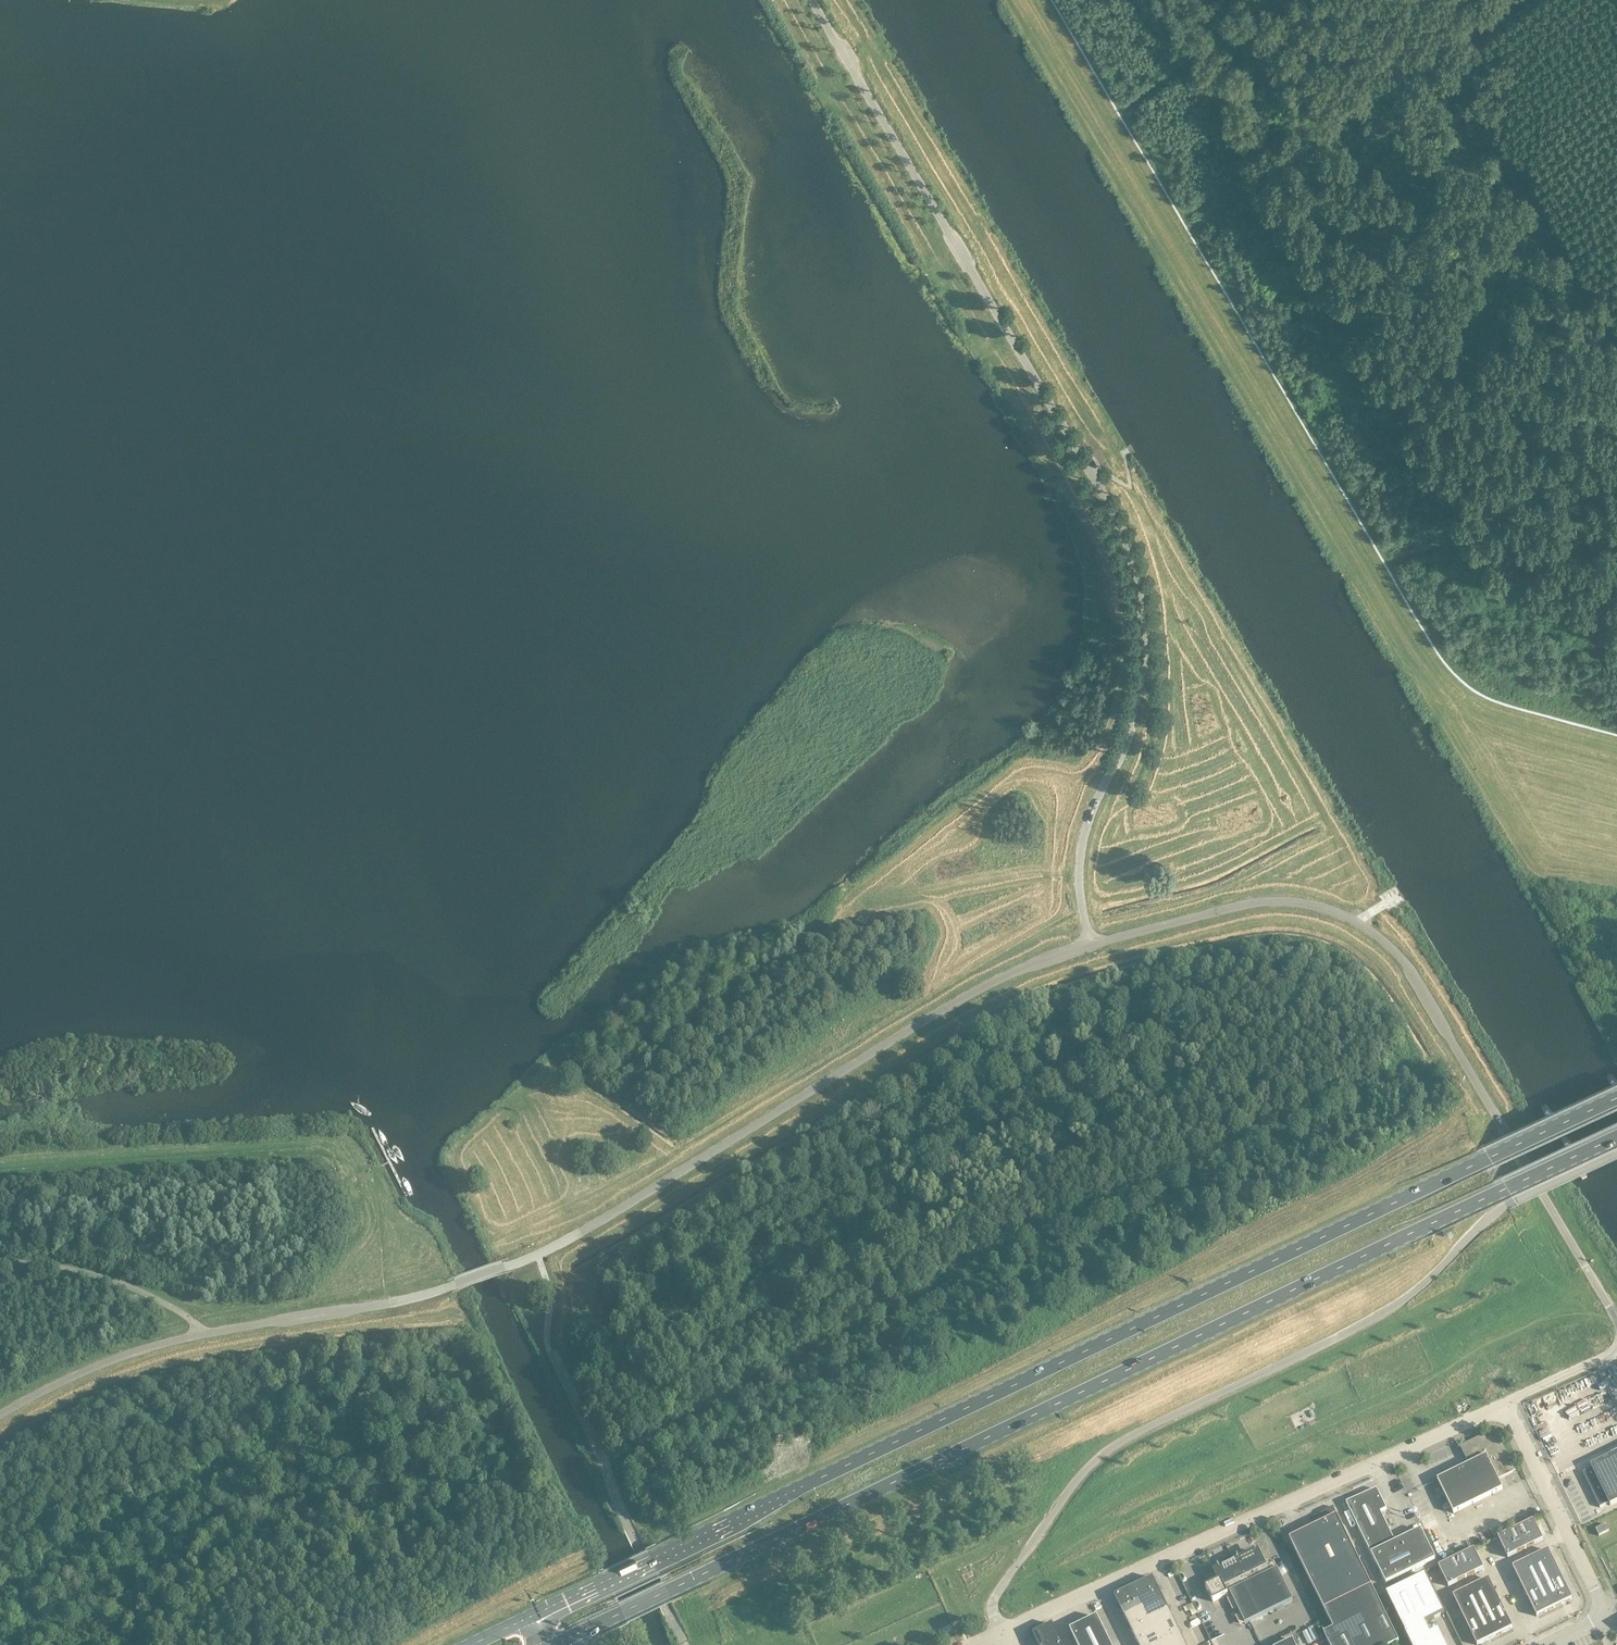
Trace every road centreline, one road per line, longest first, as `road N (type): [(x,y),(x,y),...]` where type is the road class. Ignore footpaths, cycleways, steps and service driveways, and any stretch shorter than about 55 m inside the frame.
road 1 (unclassified): [(0,1417),(140,1351),(385,1303),(536,1256),(953,1004),(1027,965),(1092,944)]
road 2 (trunk): [(1616,1098),(533,1615)]
road 3 (trunk): [(554,1643),(1616,1136)]
road 4 (unclassified): [(1092,944),(1078,884),(1083,842),(1133,722),(1143,674),(1143,625),(1122,533),(811,0)]
road 5 (unclassified): [(1001,1631),(993,1603),(999,1590),(1102,1453),(1404,1301),(1503,1206),(1616,1153)]
road 6 (unclassified): [(1616,1319),(1439,1020),(1392,950),(1358,920),(1302,903),(1247,903),(1092,944)]
road 7 (unclassified): [(1505,1402),(1001,1631)]
road 8 (track): [(1393,545),(1616,451)]
road 9 (unclassified): [(1607,1612),(1505,1402)]
road 10 (unclassified): [(1616,1350),(1505,1402)]

